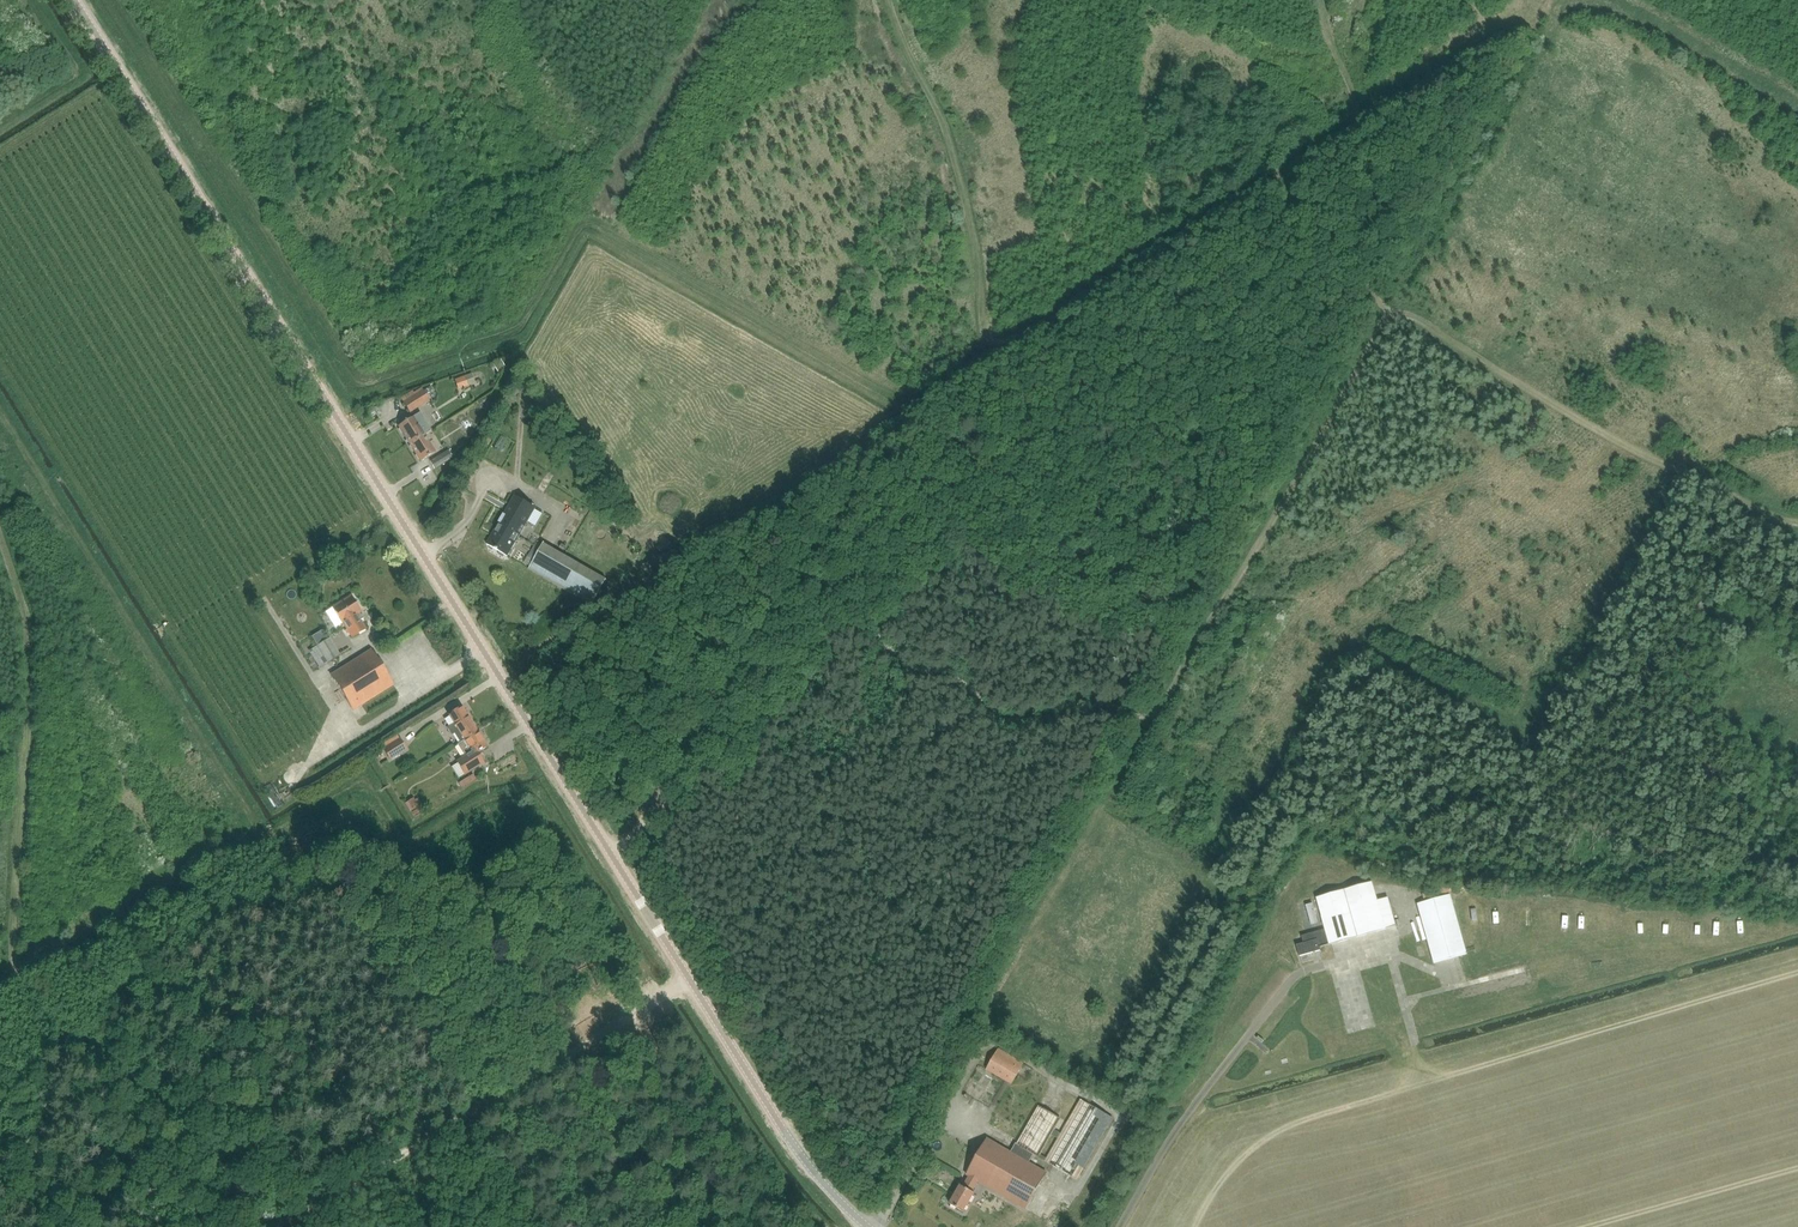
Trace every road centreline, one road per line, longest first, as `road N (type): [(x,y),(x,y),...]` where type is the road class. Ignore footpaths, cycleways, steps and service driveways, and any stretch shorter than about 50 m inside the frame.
road 1 (unclassified): [(867,1226),(781,1127),(74,0)]
road 2 (track): [(117,0),(362,381),(518,328),(586,222),(907,401),(1051,320)]
road 3 (track): [(0,414),(262,836),(362,781),(409,842),(480,802),(532,796),(678,1022)]
road 4 (track): [(1797,525),(1762,521),(1390,312),(1155,717)]
road 5 (track): [(257,1226),(210,1154),(49,1025),(16,977),(29,676),(0,538)]
road 6 (track): [(1051,320),(1351,124),(1353,103),(1318,0)]
road 7 (track): [(798,578),(835,527),(868,500),(961,447),(1030,443),(1057,428),(1073,406),(1072,386),(1051,320)]
road 8 (track): [(798,578),(868,613),(908,668),(958,682),(1003,719),(1155,717)]
road 9 (track): [(1000,347),(983,326),(978,255),(949,137),(888,0)]
road 10 (track): [(610,853),(631,840),(674,781),(798,578)]
road 11 (track): [(279,1226),(550,1066)]
road 12 (track): [(1390,312),(1349,242),(1277,174)]
road 13 (track): [(30,0),(74,72),(0,119)]
road 14 (track): [(550,1066),(690,979)]

